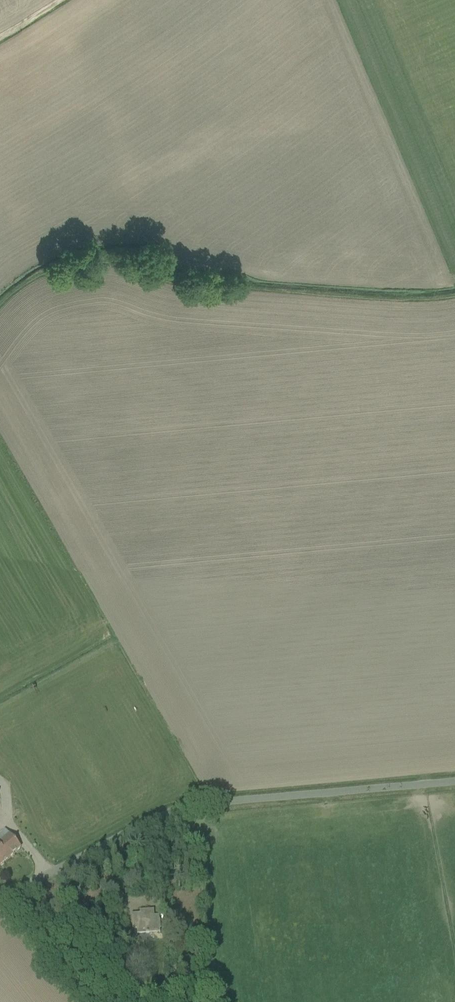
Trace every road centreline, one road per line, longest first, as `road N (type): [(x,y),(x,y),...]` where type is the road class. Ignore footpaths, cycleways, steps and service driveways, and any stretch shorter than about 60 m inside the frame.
road 1 (unclassified): [(0,900),(180,807),(454,783)]
road 2 (track): [(0,320),(12,307),(101,270),(345,291),(454,291)]

